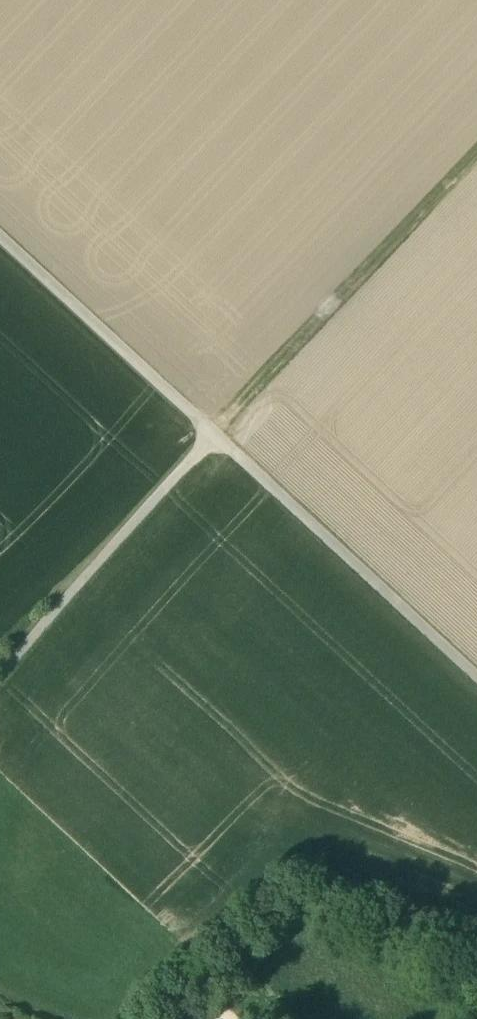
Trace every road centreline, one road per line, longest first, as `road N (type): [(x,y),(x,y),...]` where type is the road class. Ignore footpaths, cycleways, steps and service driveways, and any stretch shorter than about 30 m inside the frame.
road 1 (track): [(476,158),(210,435)]
road 2 (track): [(210,435),(476,680)]
road 3 (track): [(210,435),(0,671)]
road 4 (track): [(0,241),(210,435)]

